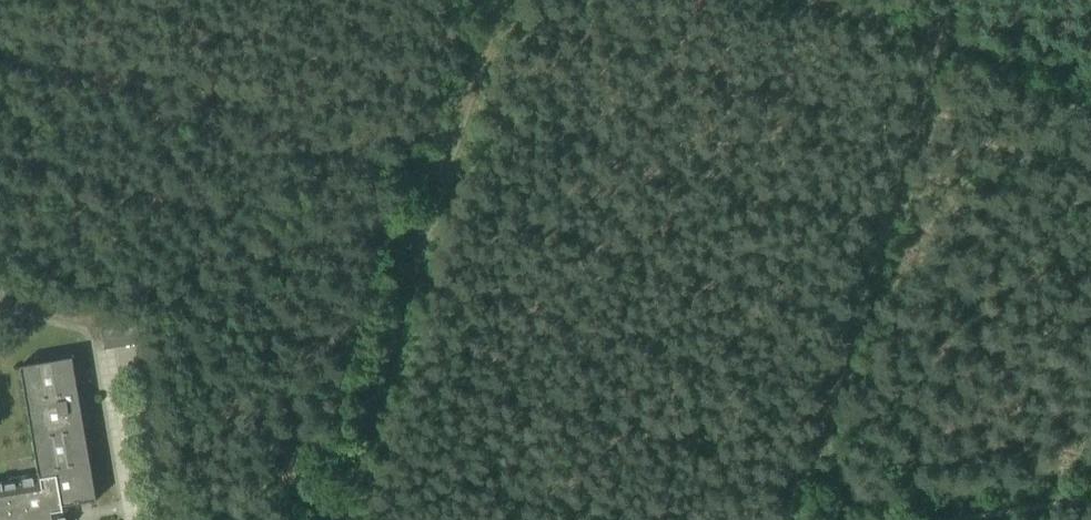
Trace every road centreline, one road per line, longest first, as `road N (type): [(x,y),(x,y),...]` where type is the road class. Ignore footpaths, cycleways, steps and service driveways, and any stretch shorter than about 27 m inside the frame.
road 1 (track): [(504,0),(339,519)]
road 2 (track): [(1090,89),(785,0)]

